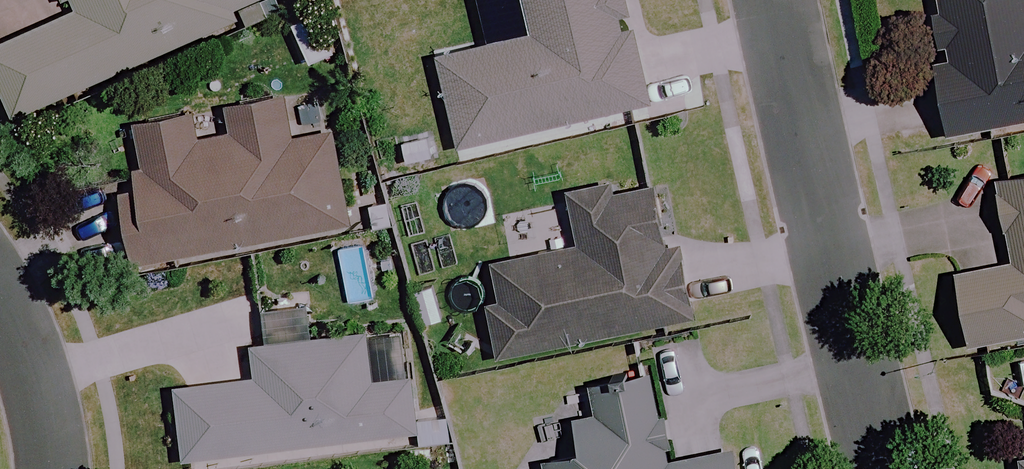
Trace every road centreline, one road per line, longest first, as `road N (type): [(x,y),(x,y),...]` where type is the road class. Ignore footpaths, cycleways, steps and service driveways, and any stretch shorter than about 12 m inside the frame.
road 1 (residential): [(871,468),(826,305),(764,0)]
road 2 (residential): [(0,302),(25,355),(48,468)]

